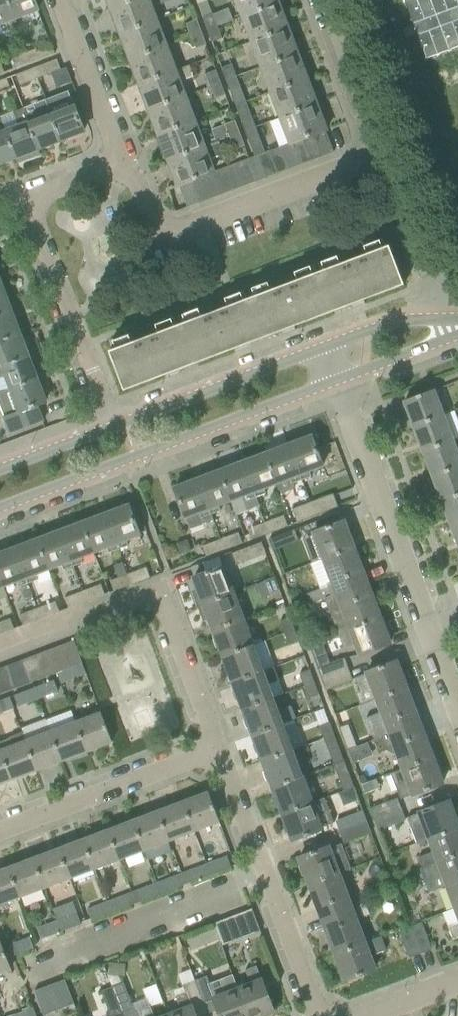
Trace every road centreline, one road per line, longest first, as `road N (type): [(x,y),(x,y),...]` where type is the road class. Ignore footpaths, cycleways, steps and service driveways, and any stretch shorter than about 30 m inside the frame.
road 1 (residential): [(0,507),(333,381)]
road 2 (residential): [(457,706),(333,381)]
road 3 (residential): [(113,425),(33,213),(41,196),(117,167)]
road 4 (residential): [(384,157),(162,240),(138,186),(117,167)]
road 5 (residential): [(319,1015),(217,753)]
road 6 (residential): [(217,753),(158,593),(68,625)]
road 7 (residential): [(217,753),(0,833)]
road 8 (residential): [(322,349),(113,425)]
road 9 (residential): [(117,167),(60,0)]
road 10 (residential): [(439,322),(384,157)]
road 11 (residential): [(384,157),(324,0)]
road 12 (residential): [(333,381),(457,333)]
road 13 (residential): [(439,322),(409,320),(322,349)]
road 14 (residential): [(113,425),(0,469)]

